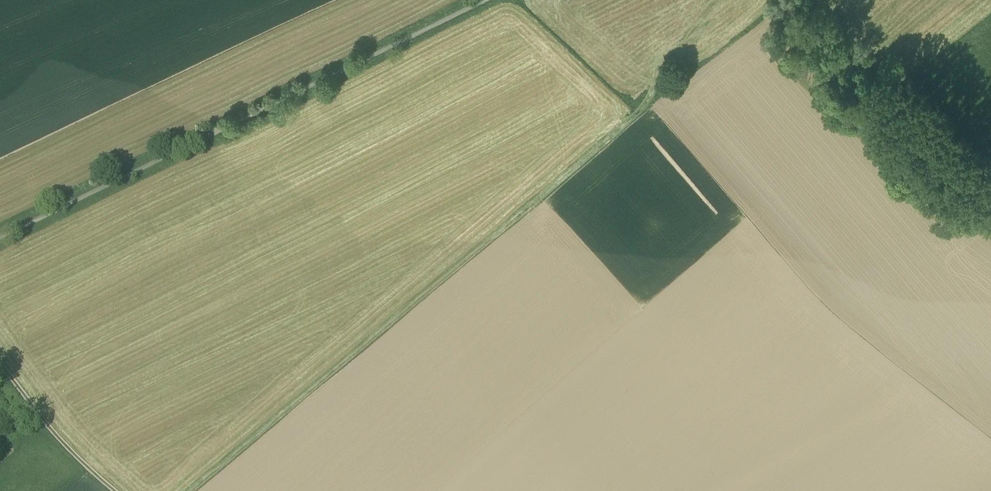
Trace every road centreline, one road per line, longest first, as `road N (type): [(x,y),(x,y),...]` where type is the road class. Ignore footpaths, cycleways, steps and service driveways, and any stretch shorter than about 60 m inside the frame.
road 1 (track): [(0,364),(43,423),(112,490)]

